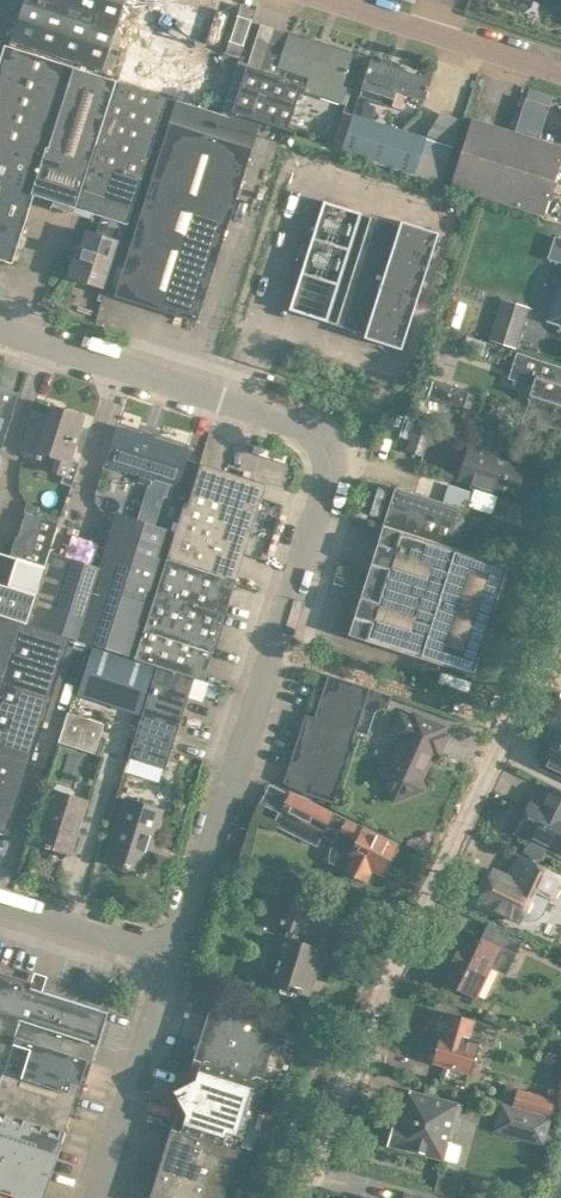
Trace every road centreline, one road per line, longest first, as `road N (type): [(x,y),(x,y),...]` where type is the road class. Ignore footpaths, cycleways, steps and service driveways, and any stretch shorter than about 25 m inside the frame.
road 1 (residential): [(170,959),(276,641),(327,452),(297,426),(0,328)]
road 2 (residential): [(300,1197),(363,1042),(560,621)]
road 3 (residential): [(95,1197),(170,959)]
road 4 (residential): [(341,0),(560,69)]
road 5 (residential): [(170,959),(0,905)]

